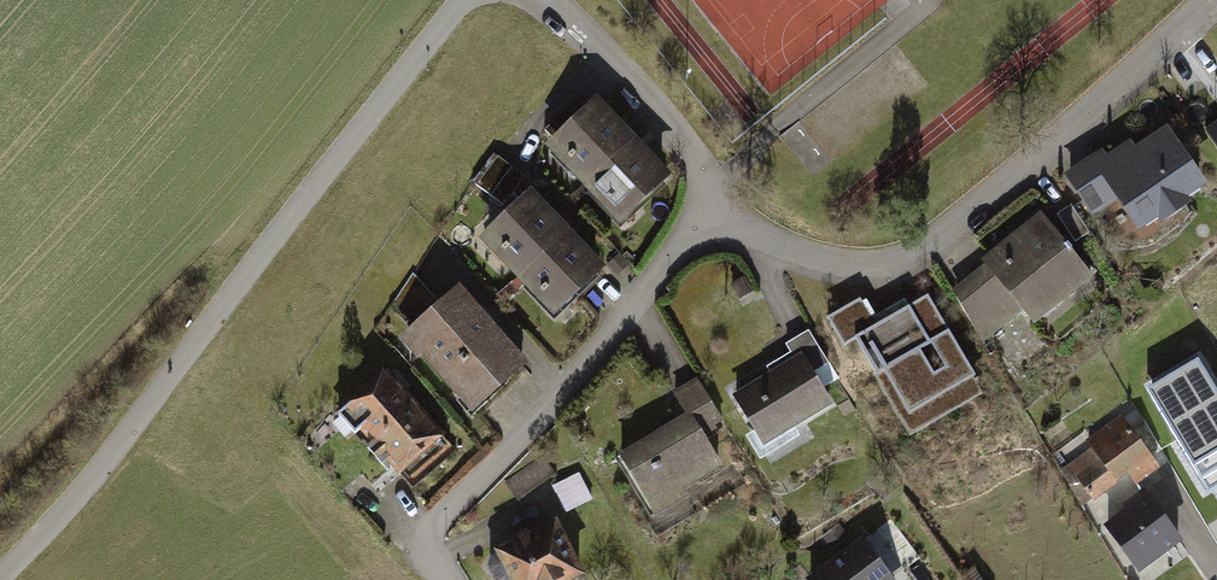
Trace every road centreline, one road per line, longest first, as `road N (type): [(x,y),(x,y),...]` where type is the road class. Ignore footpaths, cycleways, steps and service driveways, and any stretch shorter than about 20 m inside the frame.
road 1 (residential): [(456,0),(74,495),(0,575)]
road 2 (residential): [(709,208),(831,256),(902,257),(982,203),(1204,0)]
road 3 (residential): [(452,579),(426,539),(709,208)]
road 4 (residential): [(549,0),(697,164),(709,208)]

